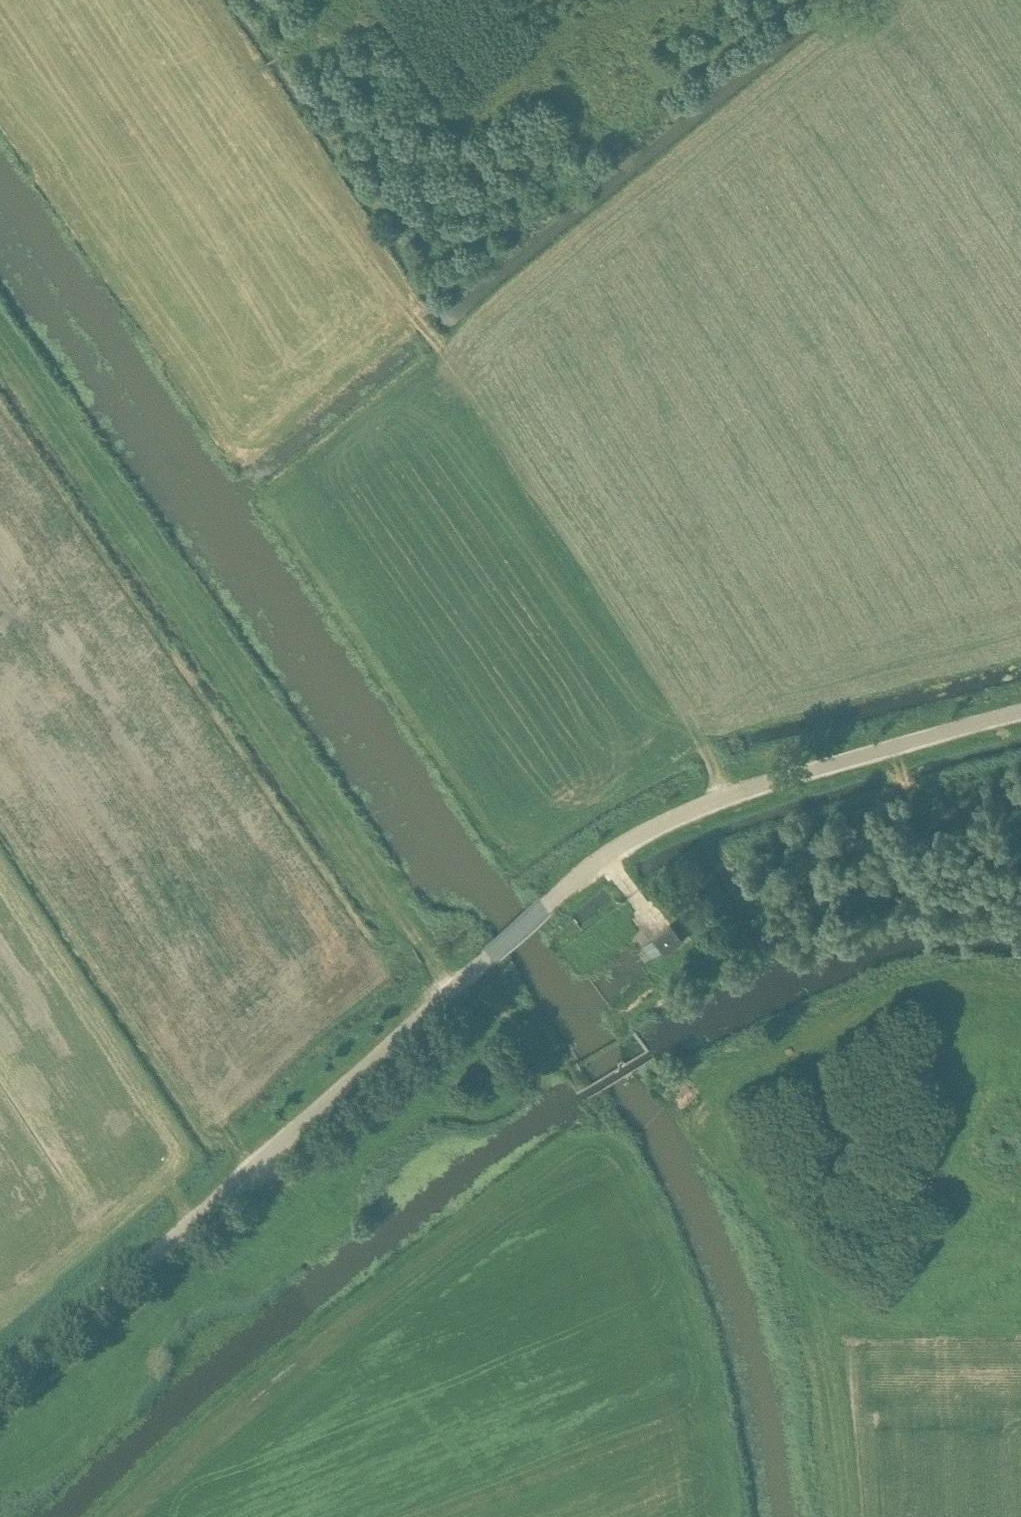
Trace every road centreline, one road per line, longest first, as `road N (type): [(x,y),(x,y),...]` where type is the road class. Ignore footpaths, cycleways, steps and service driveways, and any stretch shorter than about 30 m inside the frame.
road 1 (unclassified): [(0,1366),(138,1252),(229,1190),(618,849),(701,810),(1020,715)]

